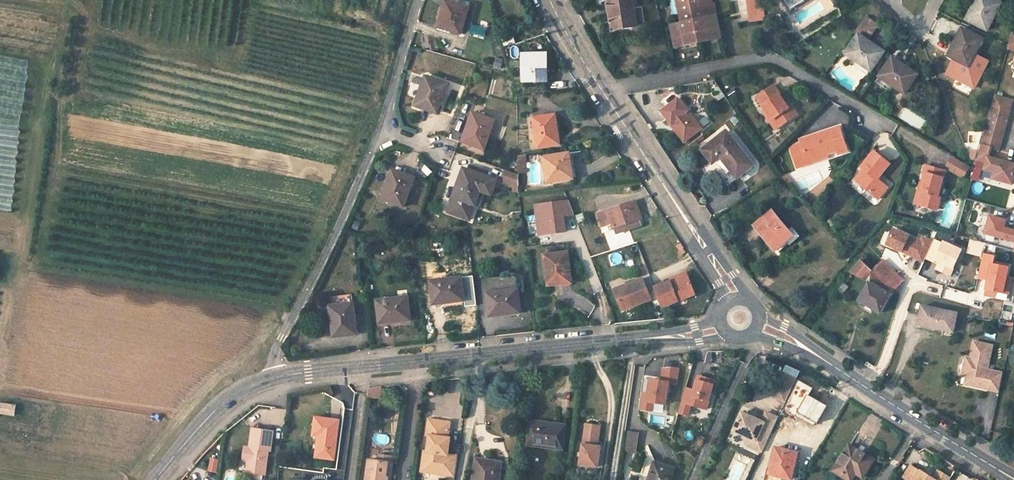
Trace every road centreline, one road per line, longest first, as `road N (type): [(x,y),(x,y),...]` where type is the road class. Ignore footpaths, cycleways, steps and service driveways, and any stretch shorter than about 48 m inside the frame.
road 1 (tertiary): [(709,326),(284,376)]
road 2 (residential): [(890,127),(769,58),(603,91)]
road 3 (tertiary): [(1013,479),(766,326)]
road 4 (unclassified): [(379,132),(274,344),(284,376)]
road 5 (tertiary): [(603,91),(729,289)]
road 6 (tertiary): [(284,376),(225,401),(154,479)]
road 7 (unclassified): [(419,0),(379,132)]

